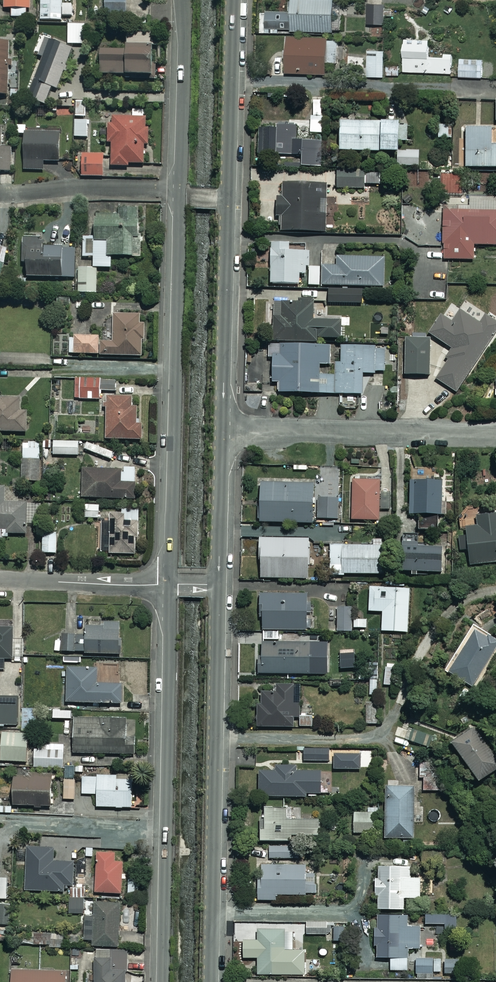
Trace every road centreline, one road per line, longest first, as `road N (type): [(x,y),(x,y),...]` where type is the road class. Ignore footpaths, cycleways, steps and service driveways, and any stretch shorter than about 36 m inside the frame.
road 1 (residential): [(162,981),(172,585)]
road 2 (residential): [(172,585),(180,189)]
road 3 (residential): [(220,586),(212,981)]
road 4 (residential): [(495,431),(223,427)]
road 5 (residential): [(229,199),(223,427)]
road 6 (residential): [(236,0),(229,199)]
road 7 (residential): [(180,189),(181,0)]
road 8 (residential): [(0,193),(180,189)]
road 9 (residential): [(0,581),(172,585)]
road 10 (residential): [(223,427),(220,586)]

